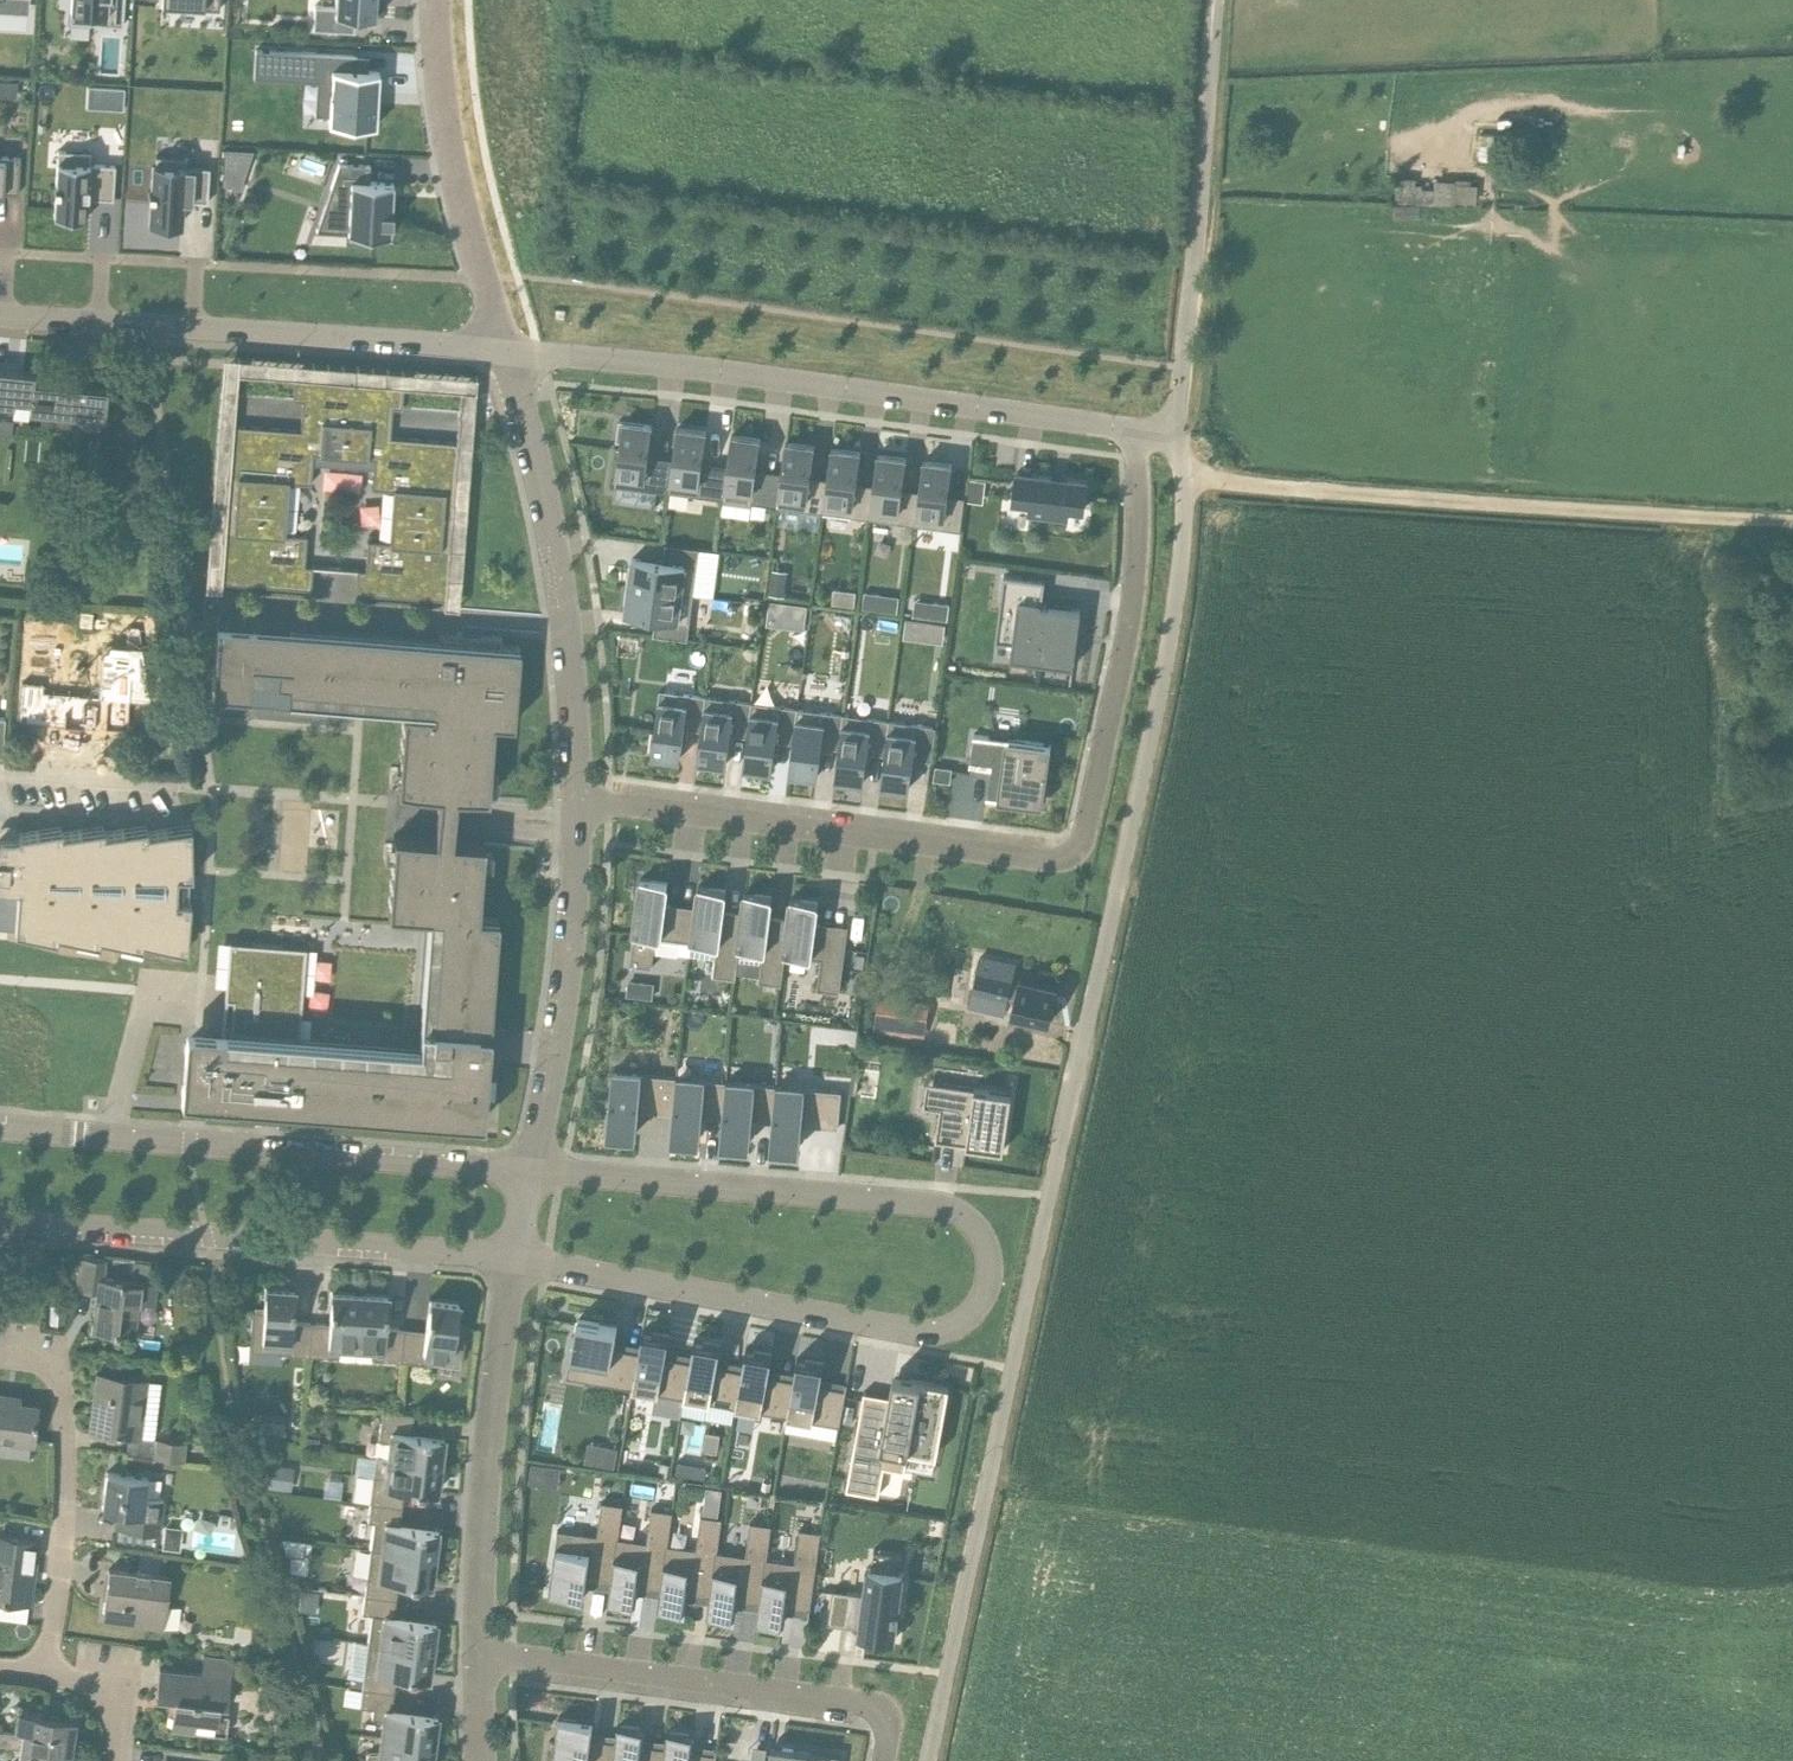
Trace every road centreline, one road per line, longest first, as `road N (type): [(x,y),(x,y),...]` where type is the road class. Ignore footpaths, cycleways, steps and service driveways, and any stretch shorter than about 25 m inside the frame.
road 1 (residential): [(1182,479),(1183,539),(1160,693),(928,1760)]
road 2 (residential): [(515,1257),(938,1336),(965,1325),(984,1298),(991,1264),(980,1232),(948,1214),(534,1169)]
road 3 (residential): [(1135,432),(1131,607),(1087,838),(1078,851),(1051,859),(580,799)]
road 4 (residential): [(1135,432),(825,386),(505,350)]
road 5 (track): [(1182,479),(1792,522)]
road 6 (residential): [(534,1169),(0,1123)]
road 7 (residential): [(0,1222),(515,1257)]
road 8 (residential): [(505,350),(0,312)]
road 9 (residential): [(580,799),(549,527),(505,350)]
road 10 (residential): [(482,1653),(867,1706),(890,1724),(885,1760)]
road 11 (residential): [(515,1257),(491,1435),(482,1653)]
road 12 (residential): [(580,799),(573,941),(534,1169)]
road 13 (residential): [(52,1674),(66,1374),(56,1364),(0,1355)]
road 14 (residential): [(505,350),(453,153),(438,0)]
road 15 (residential): [(179,783),(0,772)]
road 16 (residential): [(117,1760),(107,1695),(52,1674)]

